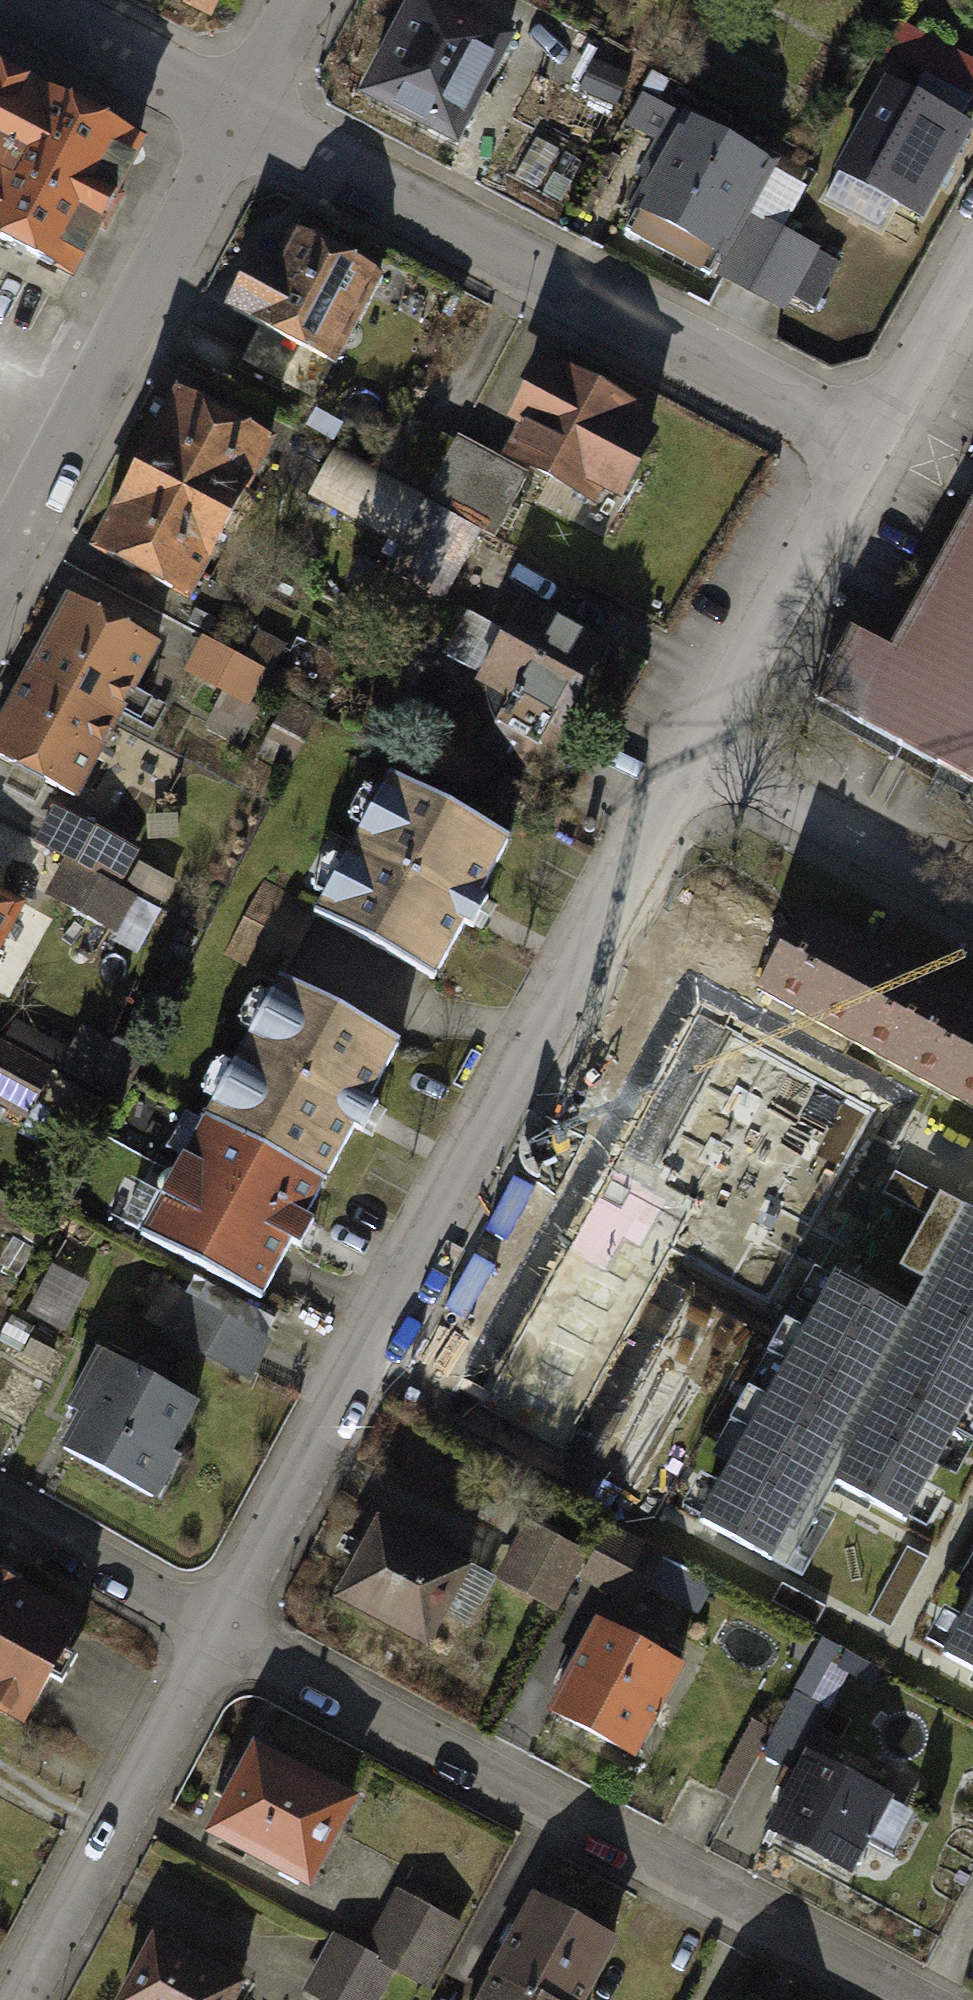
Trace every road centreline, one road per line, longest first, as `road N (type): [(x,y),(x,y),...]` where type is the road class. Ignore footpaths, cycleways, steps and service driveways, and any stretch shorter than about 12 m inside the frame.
road 1 (residential): [(698,761),(229,1628)]
road 2 (residential): [(229,1628),(906,1999)]
road 3 (residential): [(248,111),(868,441)]
road 4 (residential): [(248,111),(0,578)]
road 5 (residential): [(229,1628),(20,1999)]
road 6 (residential): [(868,441),(698,761)]
road 7 (residential): [(698,761),(972,912)]
road 8 (residential): [(0,1498),(229,1628)]
road 9 (residential): [(30,0),(248,111)]
road 10 (residential): [(972,250),(868,441)]
road 11 (residential): [(306,0),(248,111)]

